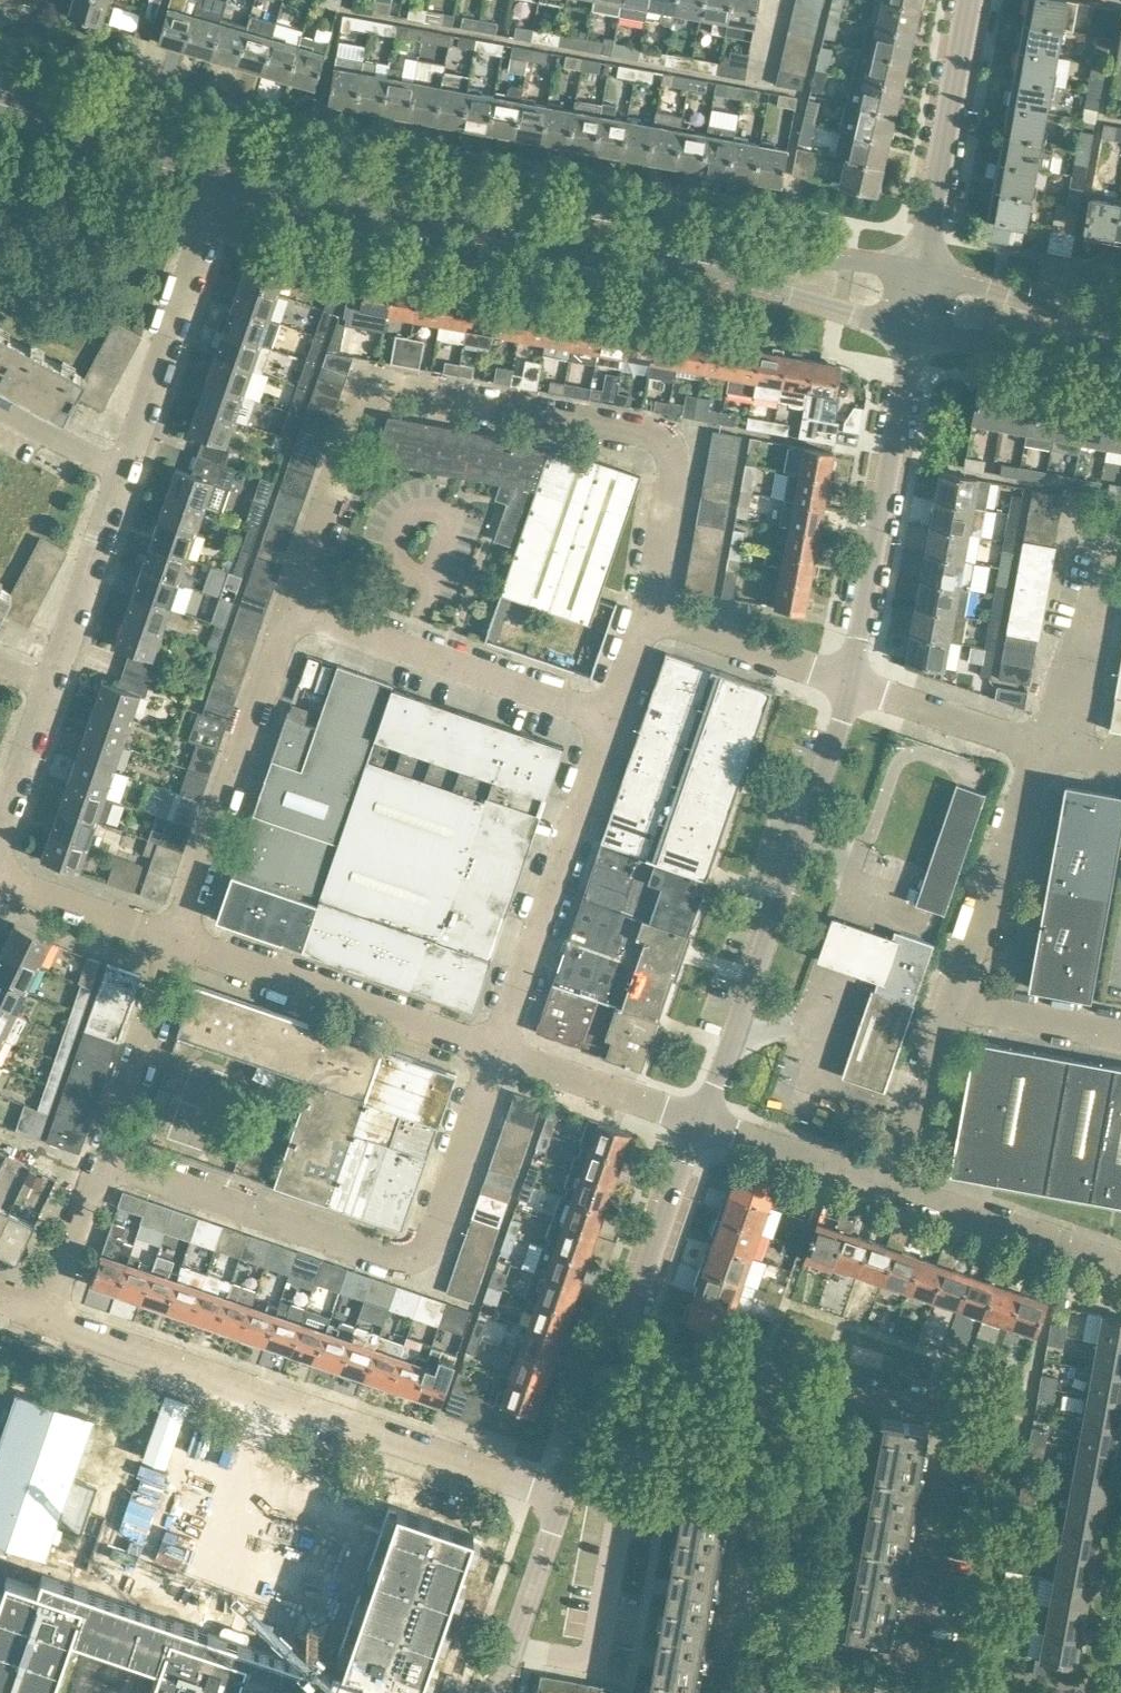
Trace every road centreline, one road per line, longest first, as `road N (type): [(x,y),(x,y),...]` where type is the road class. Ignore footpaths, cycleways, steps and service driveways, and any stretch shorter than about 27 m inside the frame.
road 1 (residential): [(910,1659),(948,1421),(936,1411),(612,1352)]
road 2 (residential): [(561,1499),(45,1320)]
road 3 (residential): [(291,612),(373,387),(650,431),(669,444)]
road 4 (residential): [(106,1161),(402,1258),(432,1237),(497,1054)]
road 5 (residential): [(697,1121),(803,838),(848,679)]
road 6 (residential): [(649,251),(230,161)]
road 7 (residential): [(179,947),(291,612)]
road 8 (residential): [(497,1054),(605,719)]
road 9 (residential): [(497,1054),(179,947)]
road 10 (residential): [(605,719),(291,612)]
road 11 (residential): [(123,475),(230,161)]
road 12 (residential): [(954,1006),(1045,745)]
road 13 (residential): [(649,251),(899,325)]
road 14 (residential): [(909,270),(649,251)]
road 15 (residential): [(612,1352),(697,1121)]
road 16 (residential): [(230,161),(0,83)]
road 17 (residential): [(1120,1265),(891,1187)]
road 18 (residential): [(46,690),(123,475)]
road 19 (residential): [(106,1161),(179,947)]
road 20 (residential): [(1045,745),(1120,536)]
road 21 (residential): [(848,679),(640,615)]
road 22 (residential): [(848,679),(887,471)]
road 23 (residential): [(697,1121),(497,1054)]
road 24 (residential): [(1045,745),(848,679)]
road 25 (residential): [(891,1187),(697,1121)]
road 26 (residential): [(495,1692),(561,1499)]
road 27 (residential): [(926,331),(1120,349)]
road 28 (residential): [(891,1187),(954,1006)]
road 29 (residential): [(1120,325),(935,275)]
road 30 (residential): [(179,947),(0,882)]
road 31 (residential): [(939,182),(973,0)]
road 32 (unclassified): [(910,1659),(730,1630)]
road 33 (unclassified): [(1088,1692),(910,1659)]
road 34 (residential): [(640,615),(672,474),(669,444)]
road 35 (residential): [(45,1320),(106,1161)]
road 36 (unclassified): [(1120,1037),(954,1006)]
road 37 (residential): [(561,1499),(612,1352)]
road 38 (residential): [(899,325),(883,431),(887,471)]
road 39 (residential): [(887,471),(905,434),(926,331)]
road 40 (unclassified): [(730,1630),(754,1486)]
road 41 (residential): [(0,825),(46,690)]
road 42 (residential): [(123,475),(0,410)]

